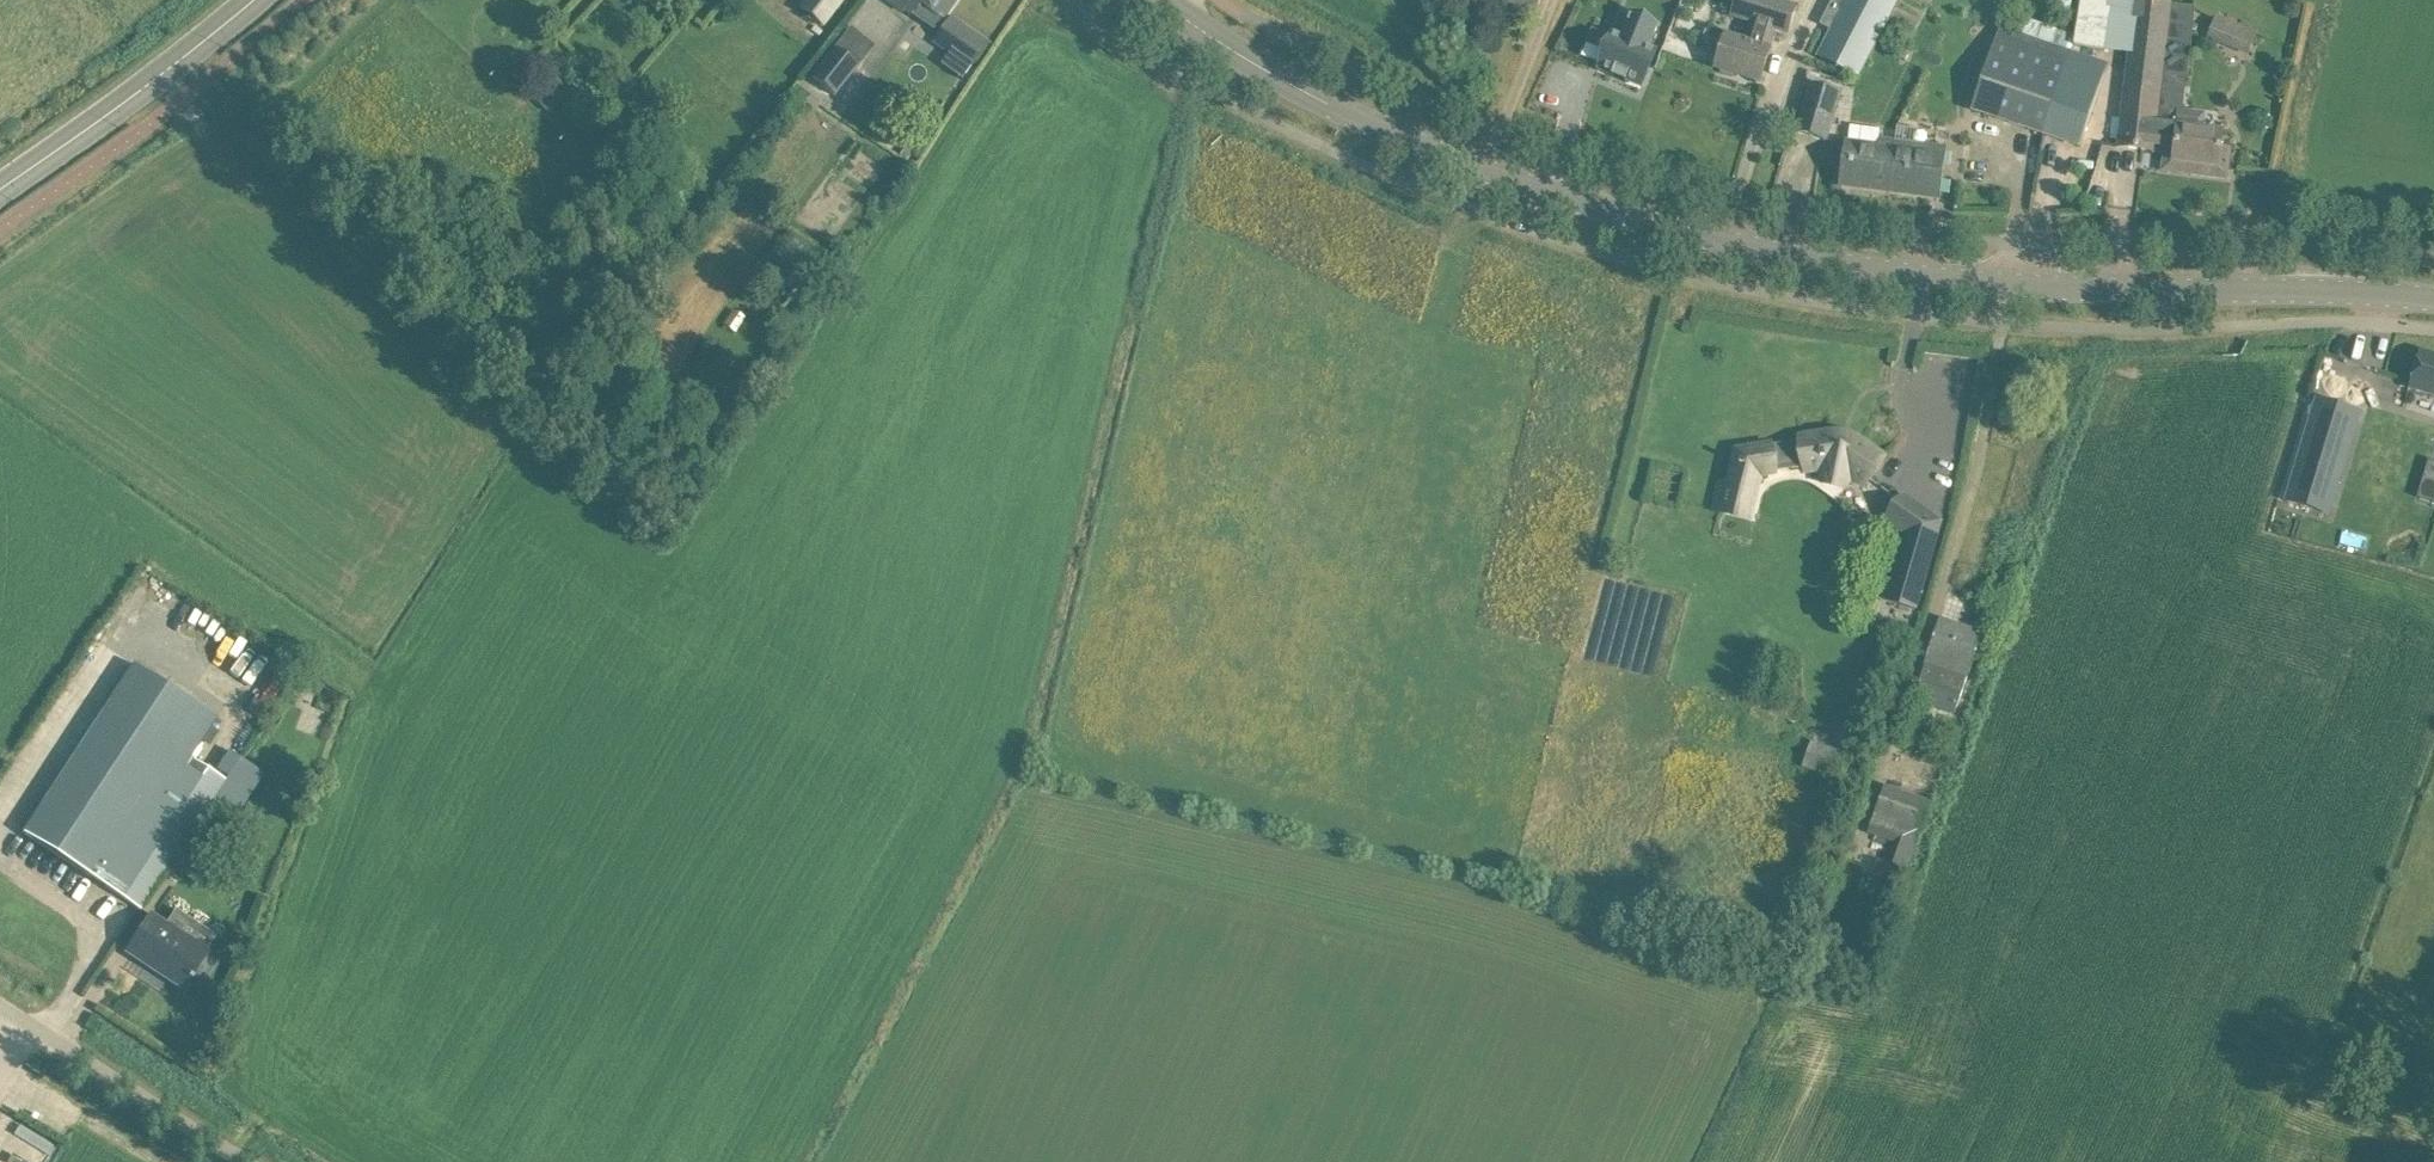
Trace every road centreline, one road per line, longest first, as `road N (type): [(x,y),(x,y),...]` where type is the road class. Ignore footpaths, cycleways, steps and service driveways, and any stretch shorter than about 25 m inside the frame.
road 1 (tertiary): [(2433,299),(1952,280),(1652,224),(1491,174),(1324,104),(1162,0)]
road 2 (tertiary): [(255,0),(0,190)]
road 3 (unclassified): [(247,1161),(0,1004)]

